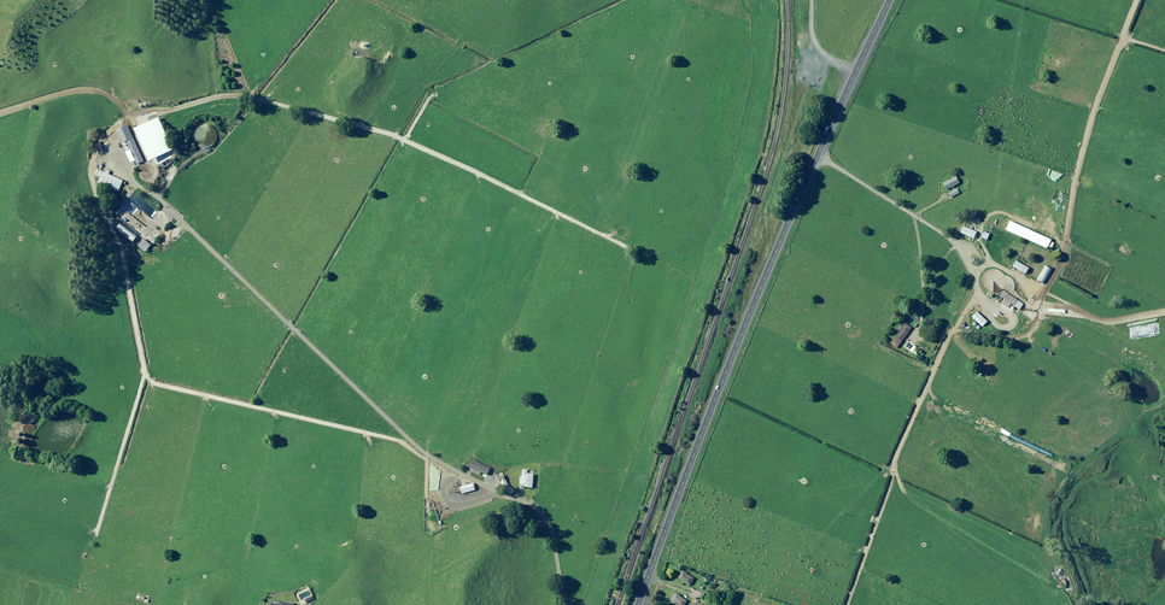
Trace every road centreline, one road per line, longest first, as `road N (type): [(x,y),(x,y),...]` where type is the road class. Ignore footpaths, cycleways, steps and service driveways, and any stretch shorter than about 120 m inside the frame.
road 1 (track): [(407,443),(148,378),(120,247),(90,174),(102,139),(127,115),(241,96),(397,137),(585,227)]
road 2 (primary): [(639,604),(749,315),(894,0)]
road 3 (track): [(407,443),(540,513),(553,539),(562,604)]
road 4 (track): [(987,264),(819,154)]

